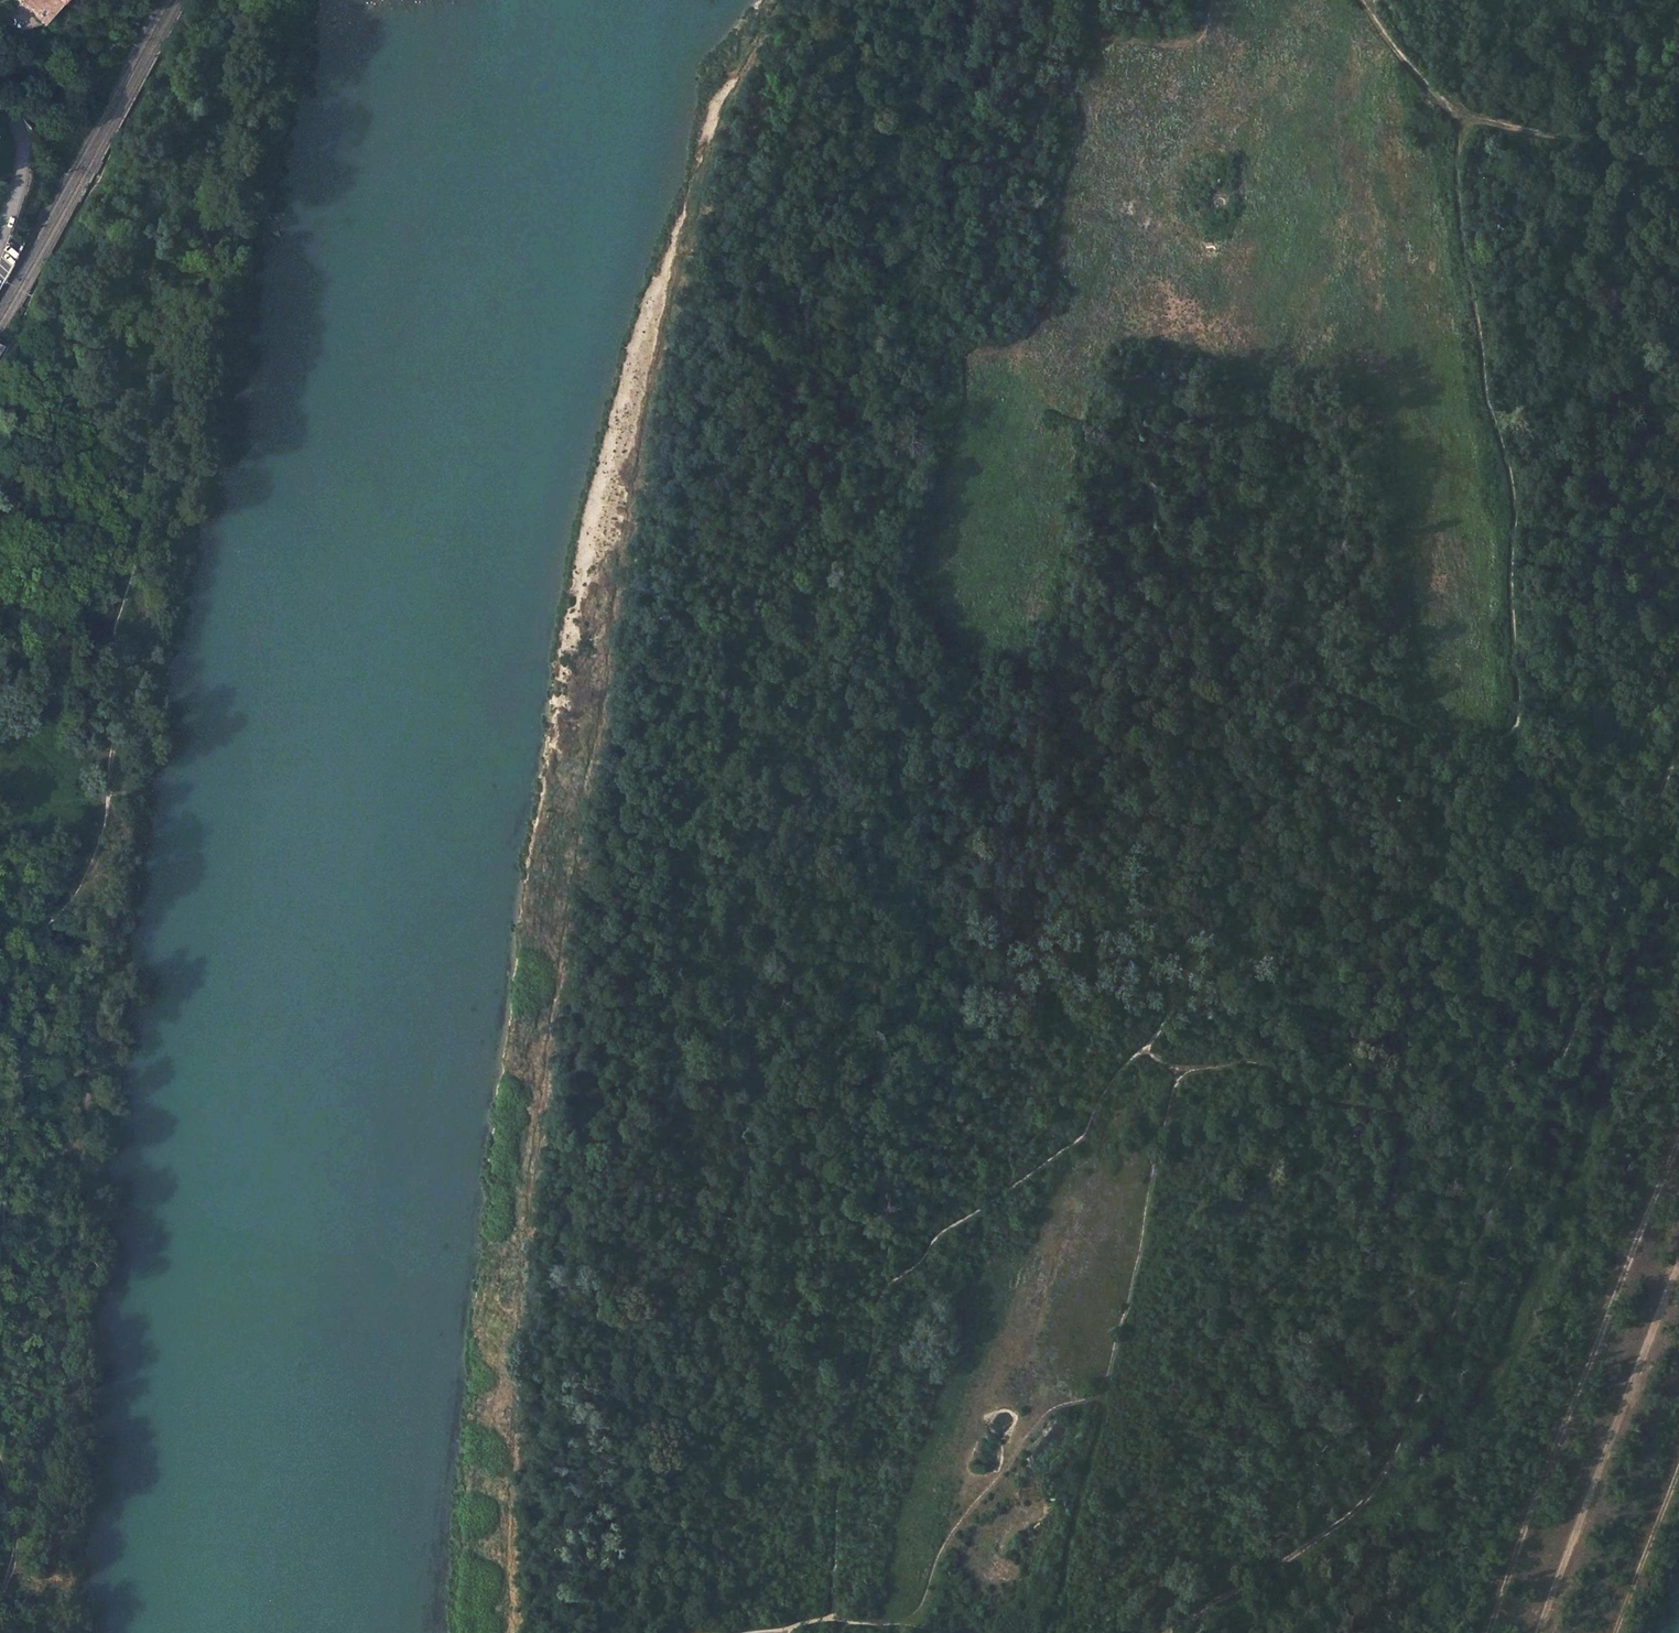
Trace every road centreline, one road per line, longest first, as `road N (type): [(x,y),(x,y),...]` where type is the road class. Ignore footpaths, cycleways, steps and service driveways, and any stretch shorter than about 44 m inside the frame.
road 1 (track): [(1678,745),(1593,990),(1493,1197),(1379,1483),(1323,1537),(1168,1632)]
road 2 (track): [(1487,1632),(1678,1139)]
road 3 (track): [(1678,1267),(1539,1632)]
road 4 (track): [(1617,1632),(1678,1473)]
road 5 (residential): [(0,111),(23,131),(26,153),(0,245)]

